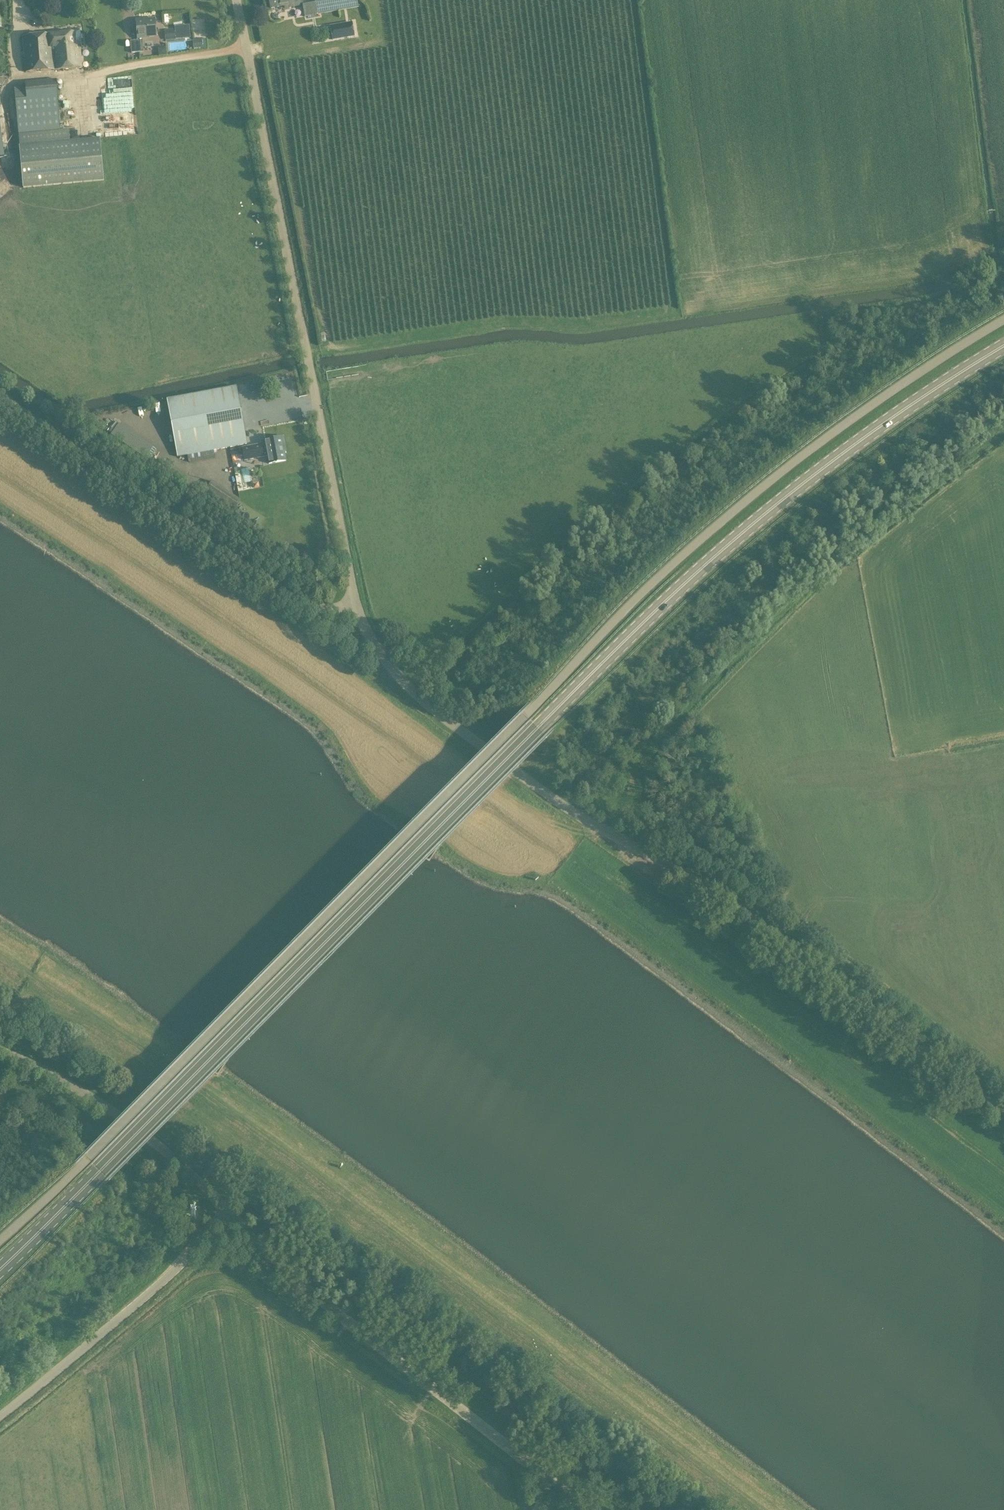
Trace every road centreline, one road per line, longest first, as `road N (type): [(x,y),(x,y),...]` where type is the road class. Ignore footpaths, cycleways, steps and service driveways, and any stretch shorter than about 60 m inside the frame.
road 1 (primary): [(0,1267),(708,559),(1003,345)]
road 2 (unclassified): [(0,1238),(675,563),(803,454),(1003,321)]
road 3 (unclassified): [(1003,1109),(732,903),(595,825),(413,691),(378,649),(356,601)]
road 4 (unclassified): [(356,601),(231,0)]
road 5 (unclassified): [(356,601),(304,604),(0,397)]
road 6 (unclassified): [(553,1482),(353,1328),(230,1219)]
road 7 (unclassified): [(0,1419),(230,1219)]
road 8 (unclassified): [(230,1219),(88,1091),(0,1051)]

